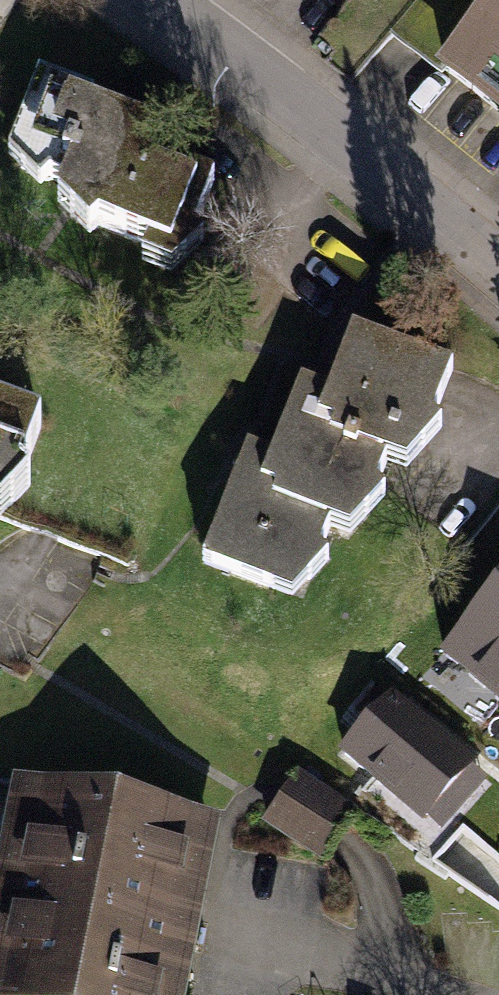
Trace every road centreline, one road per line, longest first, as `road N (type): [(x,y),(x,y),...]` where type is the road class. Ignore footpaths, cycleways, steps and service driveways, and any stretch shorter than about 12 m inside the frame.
road 1 (residential): [(152,0),(498,274)]

